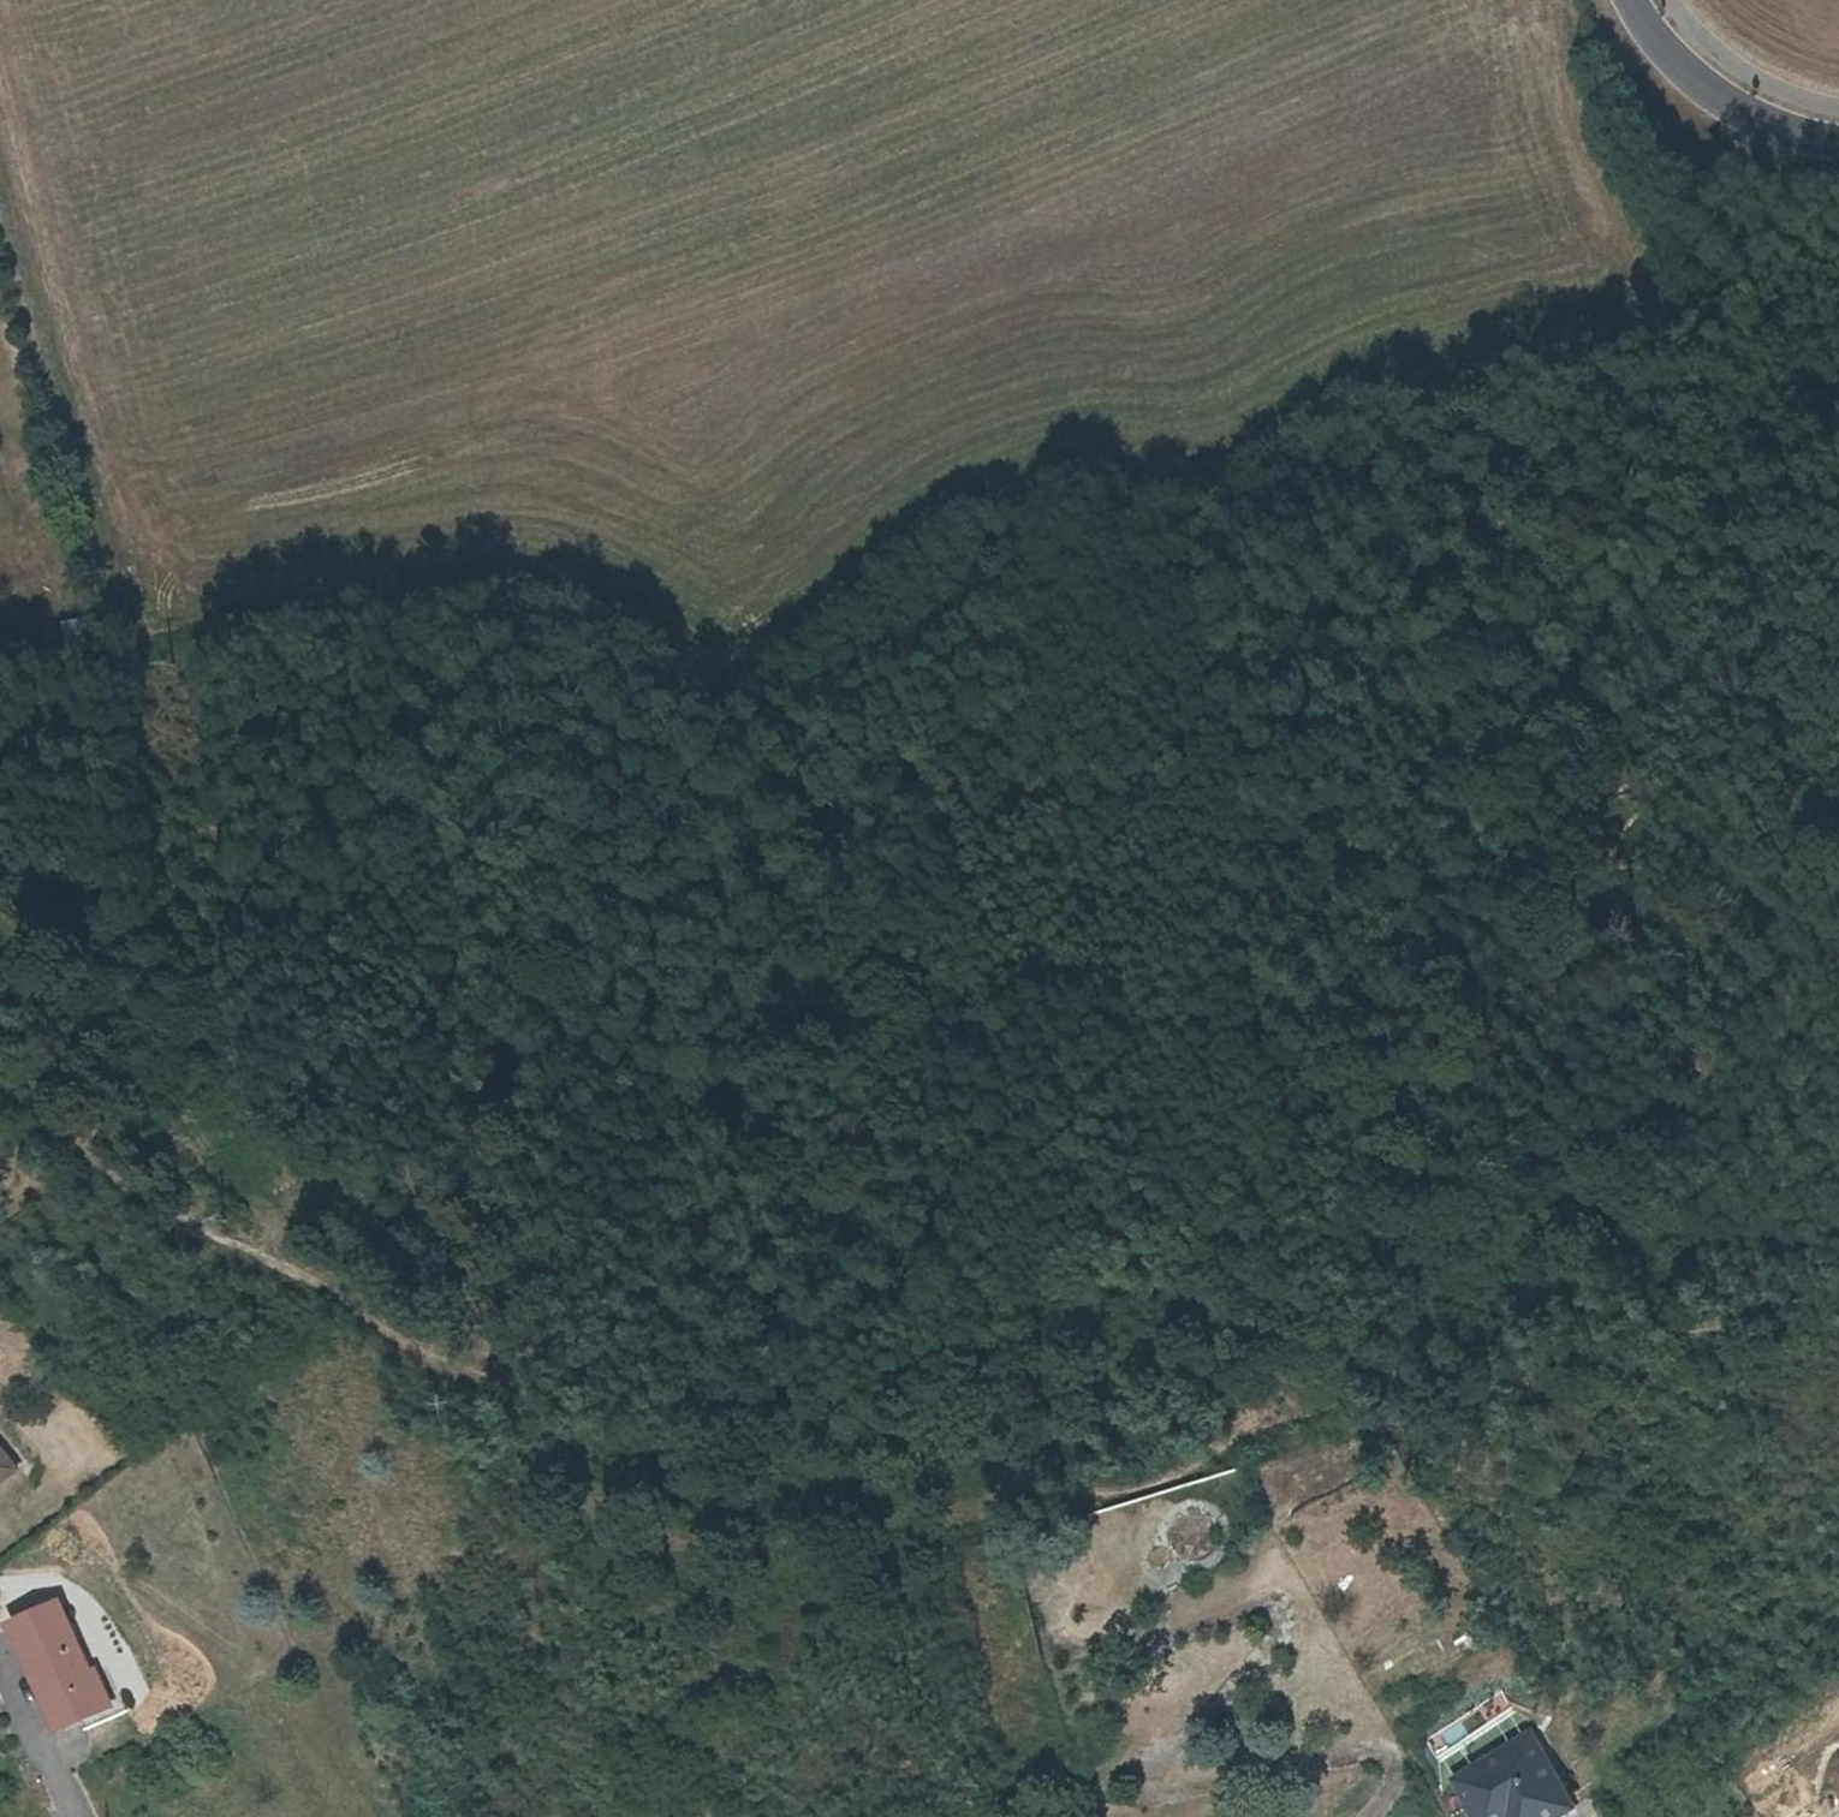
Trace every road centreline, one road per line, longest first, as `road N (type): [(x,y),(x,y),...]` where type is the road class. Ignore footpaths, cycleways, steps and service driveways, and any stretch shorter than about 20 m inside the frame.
road 1 (track): [(0,1086),(365,1318),(466,1355),(617,1498),(688,1530),(1019,1505),(1200,1451),(1429,1352),(1582,1317),(1665,1319),(1796,1298),(1796,1189)]
road 2 (residential): [(1838,139),(1801,138),(1695,84),(1630,0)]

